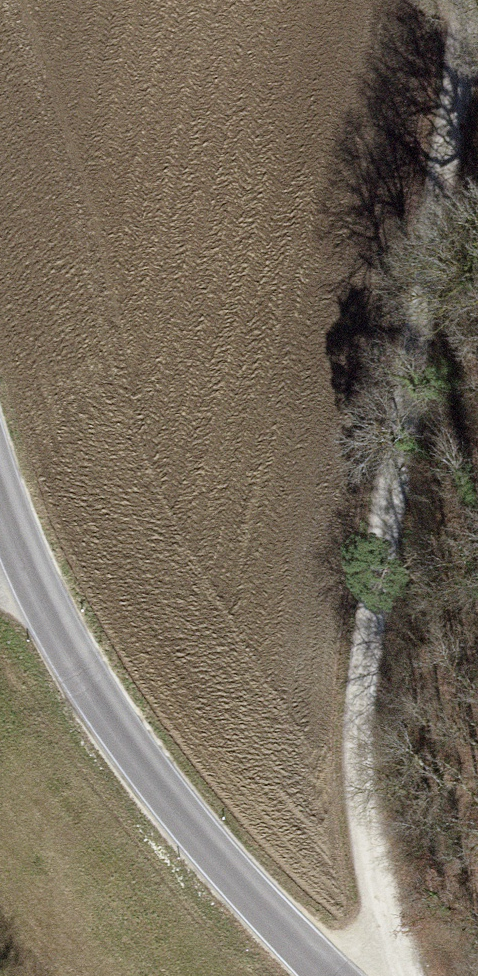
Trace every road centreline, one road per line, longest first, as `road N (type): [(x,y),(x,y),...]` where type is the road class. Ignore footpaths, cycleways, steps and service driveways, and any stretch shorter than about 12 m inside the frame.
road 1 (track): [(392,975),(365,744),(377,565),(464,0)]
road 2 (tertiary): [(0,468),(27,558),(102,708),(208,844),(333,975)]

